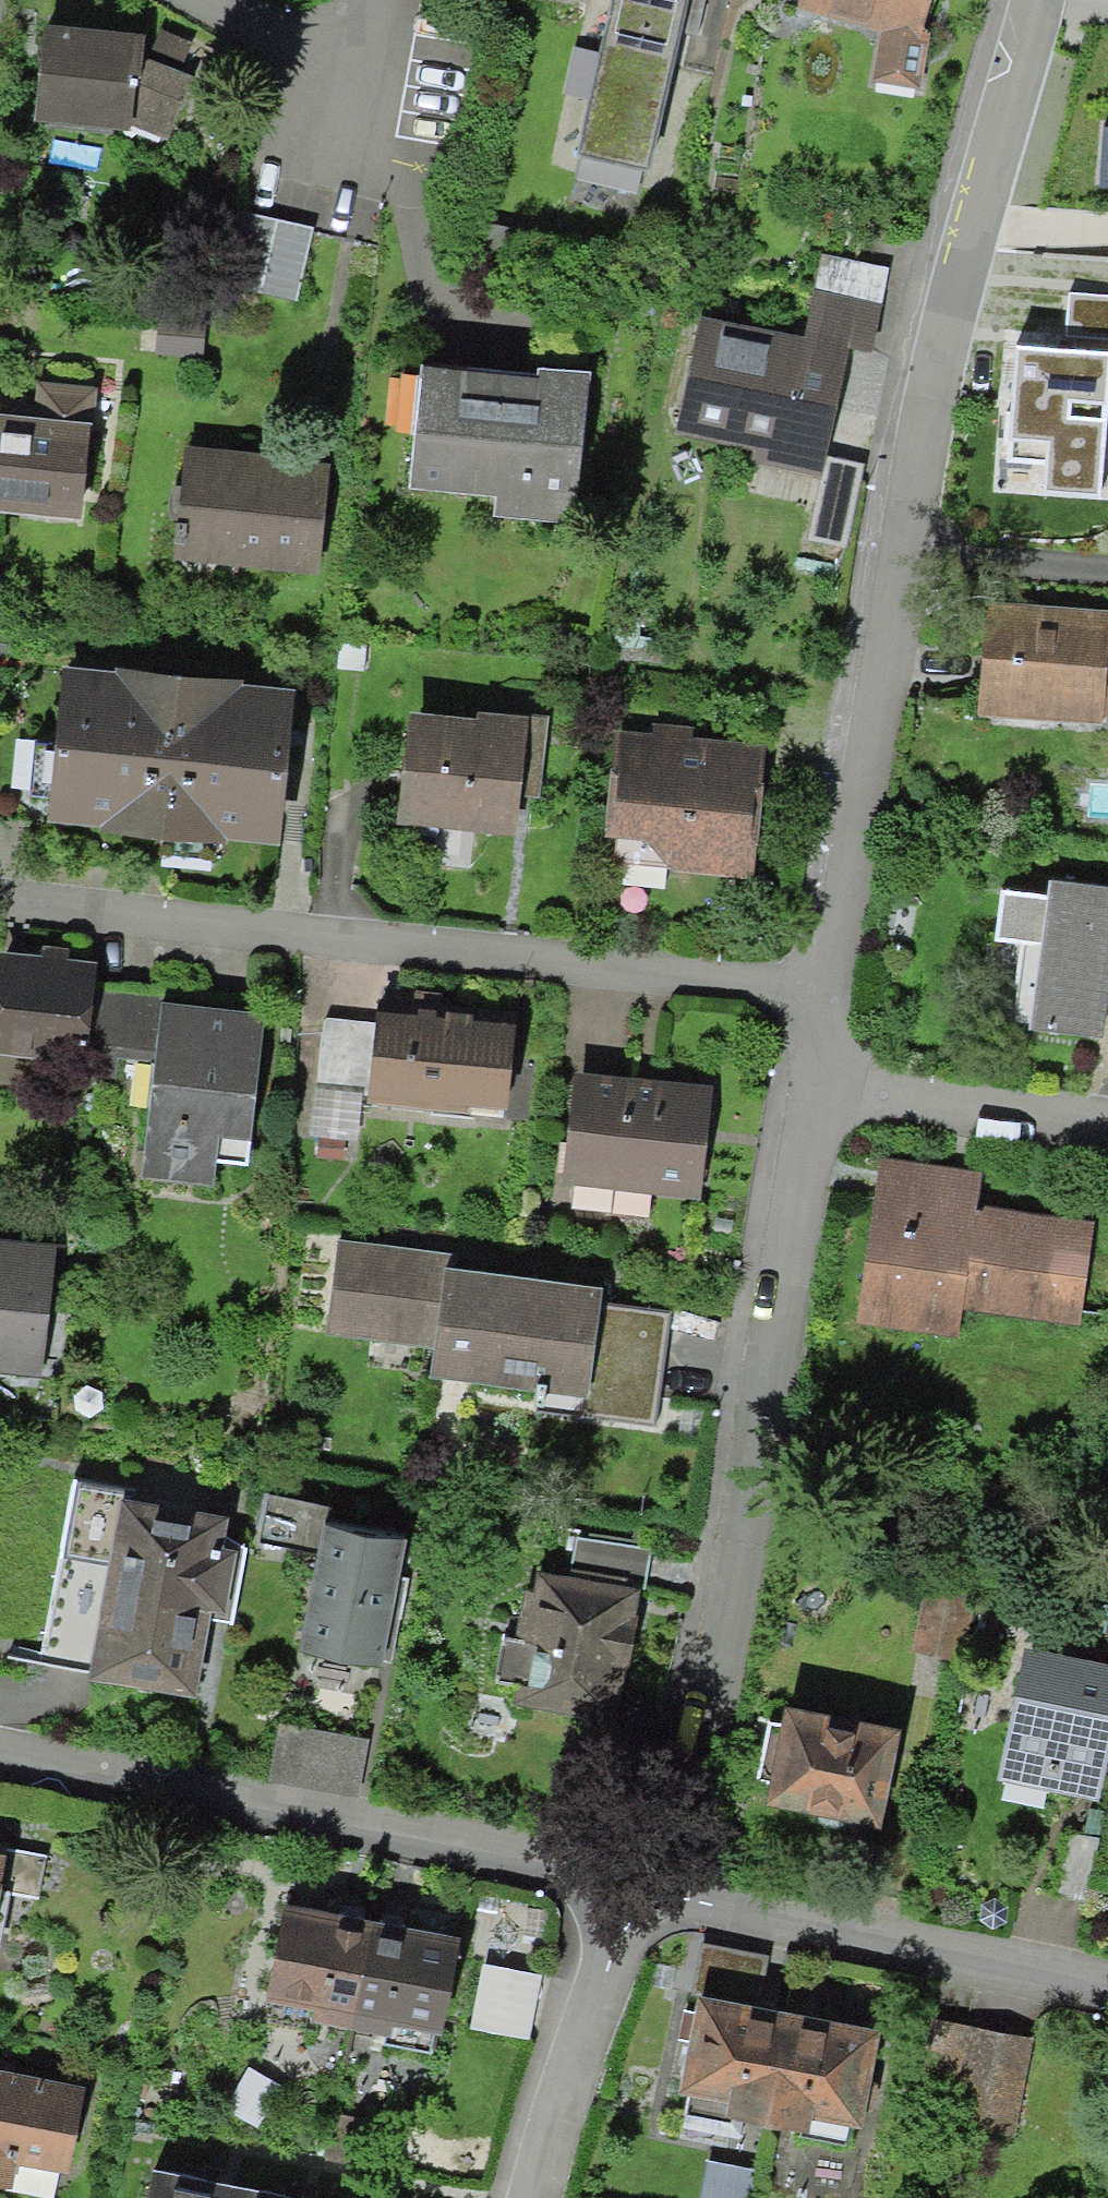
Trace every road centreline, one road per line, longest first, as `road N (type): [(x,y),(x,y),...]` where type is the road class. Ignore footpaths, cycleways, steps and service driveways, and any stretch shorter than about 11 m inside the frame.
road 1 (residential): [(828,992),(0,903)]
road 2 (residential): [(813,1079),(639,1882)]
road 3 (residential): [(0,1760),(639,1882)]
road 4 (residential): [(1029,0),(895,535)]
road 5 (residential): [(639,1882),(1107,1975)]
road 6 (residential): [(895,535),(828,992)]
road 7 (residential): [(639,1882),(523,2197)]
road 8 (residential): [(1107,1128),(813,1079)]
road 9 (residential): [(213,0),(310,52),(369,63),(379,0)]
road 10 (residential): [(895,535),(1107,566)]

